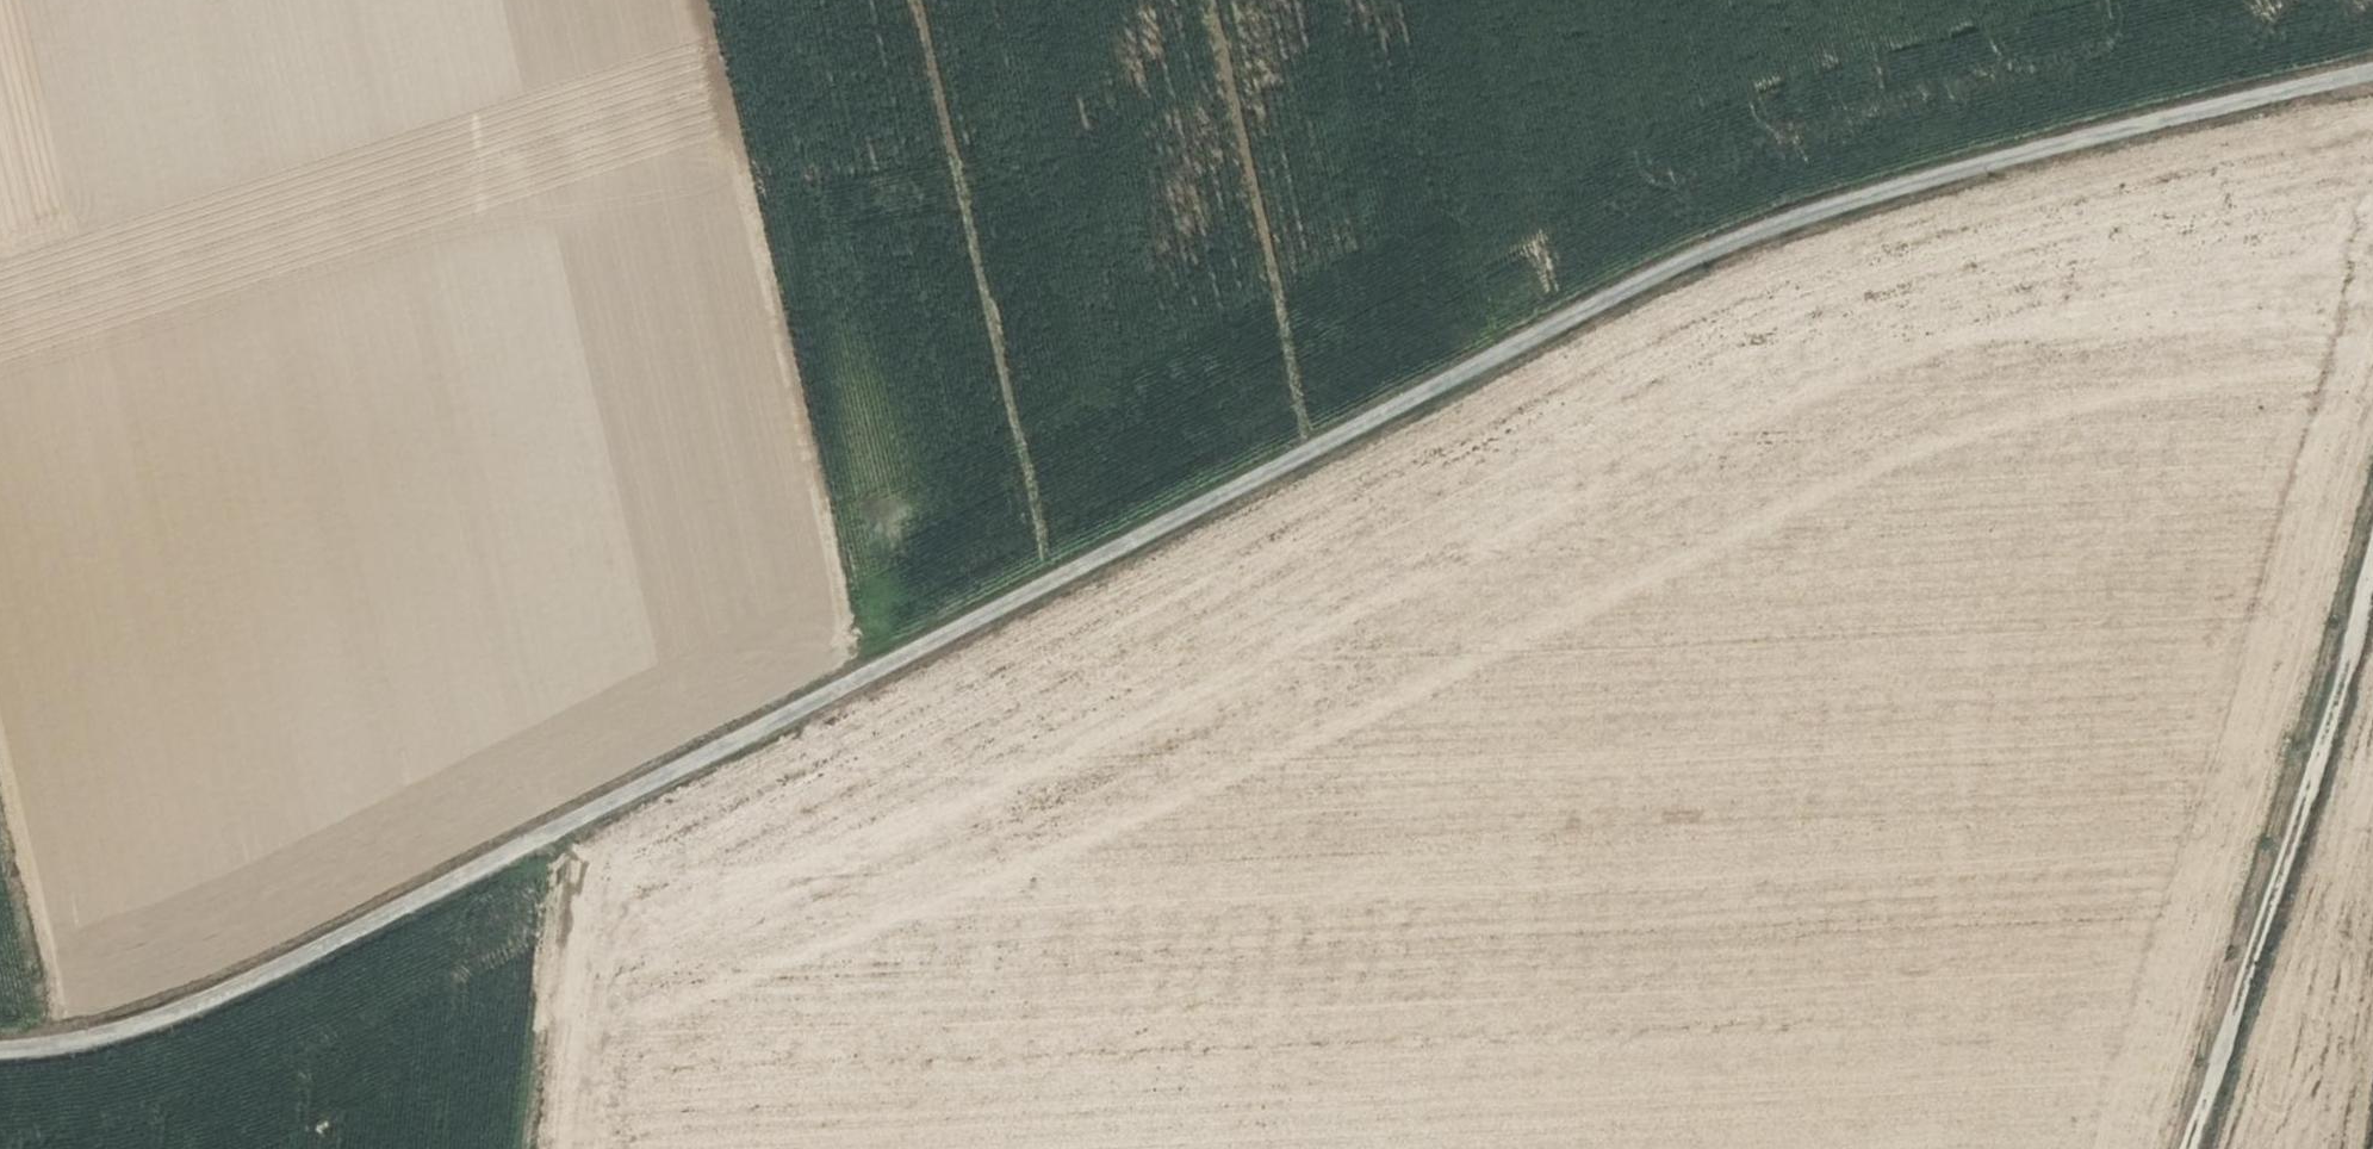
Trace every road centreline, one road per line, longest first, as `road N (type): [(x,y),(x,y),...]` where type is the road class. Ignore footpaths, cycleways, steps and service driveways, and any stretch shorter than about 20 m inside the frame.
road 1 (track): [(0,1053),(66,1051),(257,991),(1607,319),(1822,226),(2372,81)]
road 2 (track): [(2372,560),(2213,1148)]

